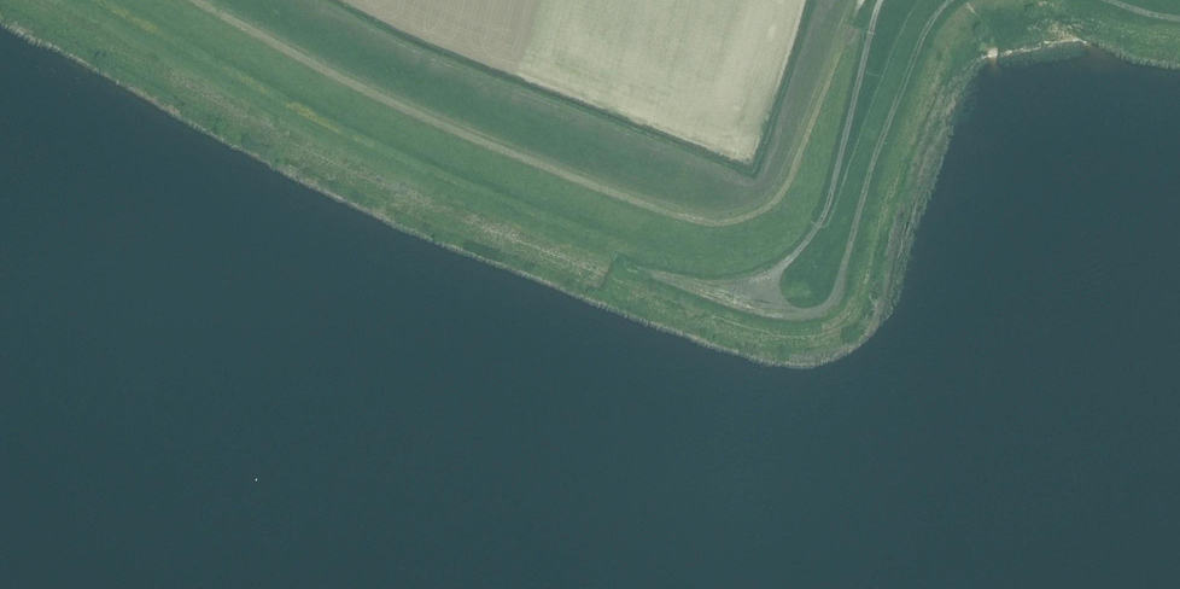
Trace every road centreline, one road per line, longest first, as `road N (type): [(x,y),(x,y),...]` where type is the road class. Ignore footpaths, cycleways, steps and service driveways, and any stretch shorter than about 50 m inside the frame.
road 1 (track): [(861,0),(778,198),(749,221),(730,224),(685,220),(415,114),(198,0)]
road 2 (unclassified): [(949,0),(928,24),(889,112),(826,304),(791,314),(769,284)]
road 3 (unclassified): [(769,284),(819,215),(879,0)]
road 4 (unclassified): [(769,284),(680,288),(632,271)]

